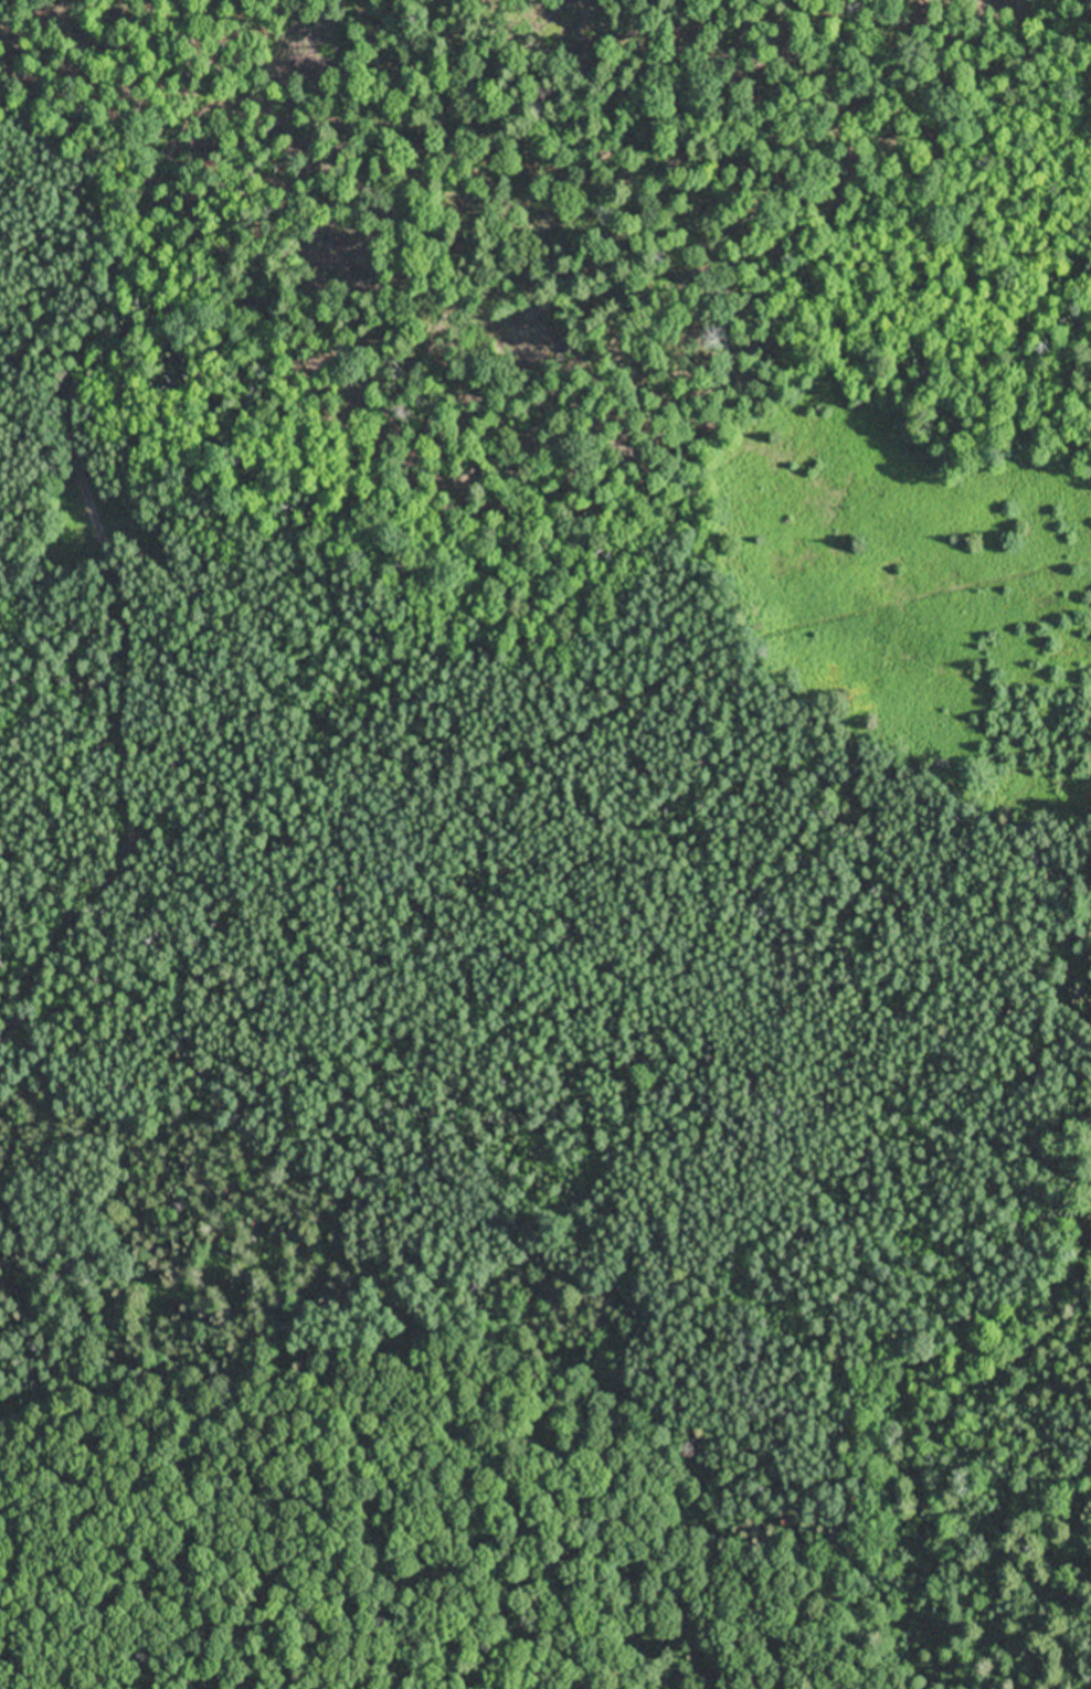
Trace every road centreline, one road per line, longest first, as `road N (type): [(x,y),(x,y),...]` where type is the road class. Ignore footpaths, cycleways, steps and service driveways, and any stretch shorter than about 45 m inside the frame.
road 1 (residential): [(0,1036),(83,917),(131,825),(128,599),(88,461),(85,381),(193,109),(215,88),(268,83),(549,144),(593,131),(659,94),(773,0)]

